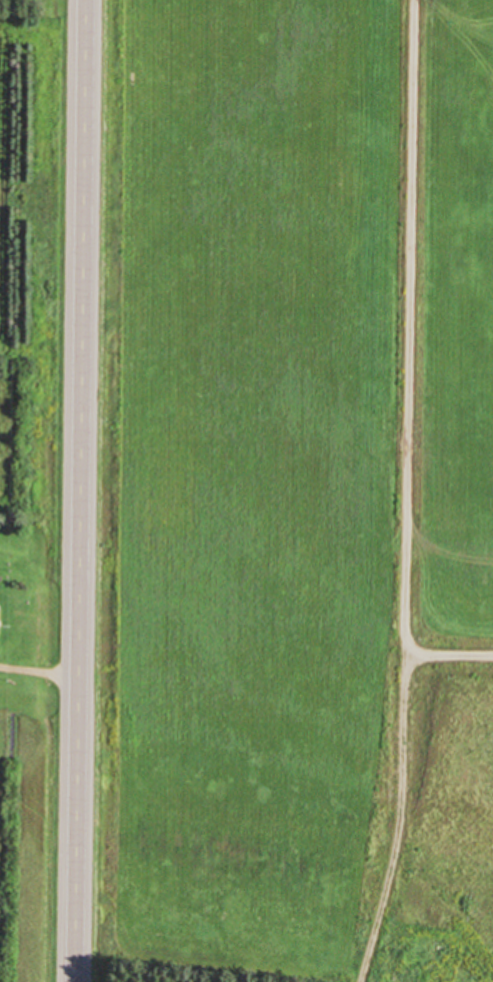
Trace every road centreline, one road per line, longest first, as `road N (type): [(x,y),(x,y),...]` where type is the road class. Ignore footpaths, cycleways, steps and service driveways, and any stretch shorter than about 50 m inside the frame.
road 1 (primary): [(74,981),(85,0)]
road 2 (track): [(492,660),(406,658),(412,0)]
road 3 (track): [(406,658),(401,818),(365,981)]

